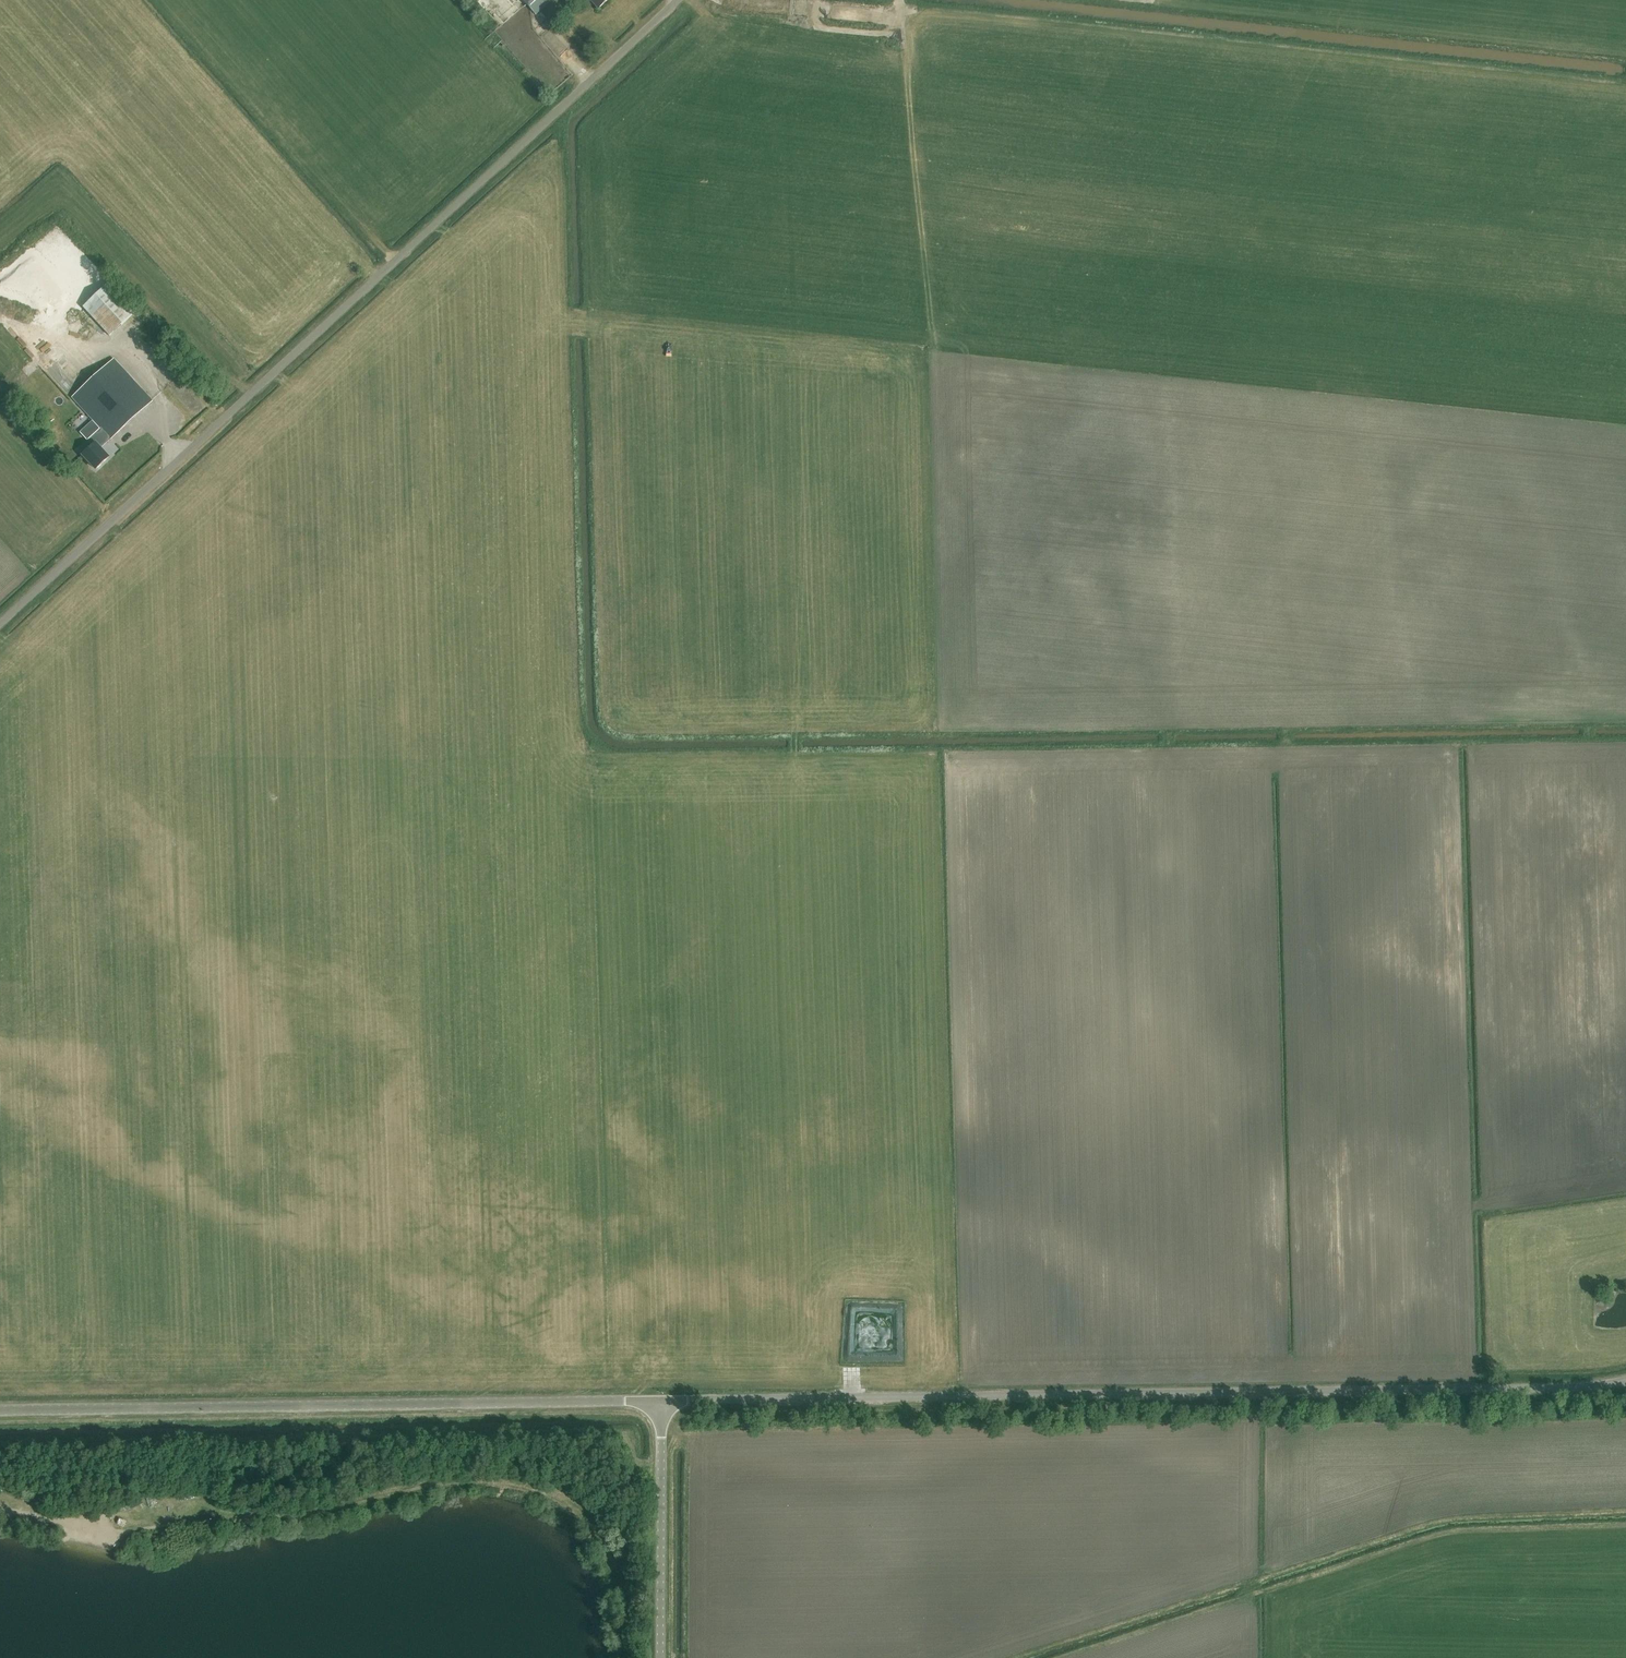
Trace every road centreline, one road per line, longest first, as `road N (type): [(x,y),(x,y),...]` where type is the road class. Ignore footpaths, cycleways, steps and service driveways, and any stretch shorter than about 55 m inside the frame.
road 1 (unclassified): [(661,1400),(1578,1388),(1625,1380)]
road 2 (unclassified): [(0,622),(677,0)]
road 3 (tertiary): [(661,1400),(0,1410)]
road 4 (tertiary): [(661,1657),(661,1400)]

